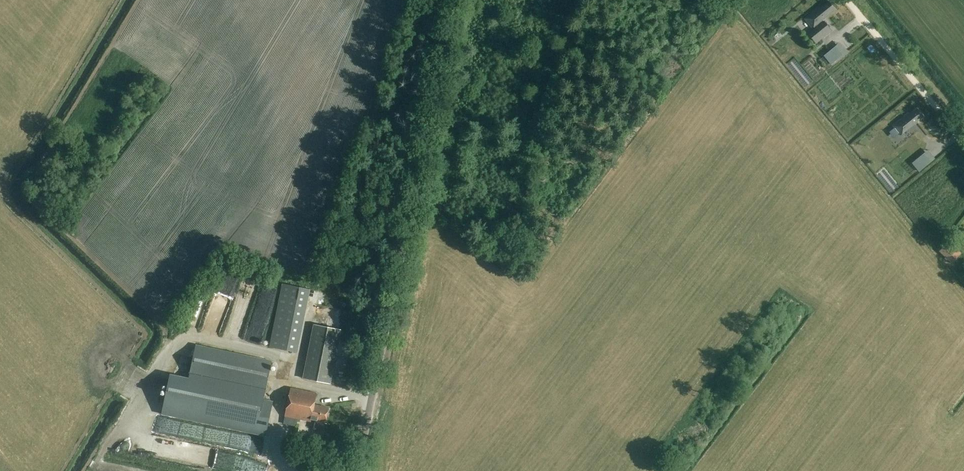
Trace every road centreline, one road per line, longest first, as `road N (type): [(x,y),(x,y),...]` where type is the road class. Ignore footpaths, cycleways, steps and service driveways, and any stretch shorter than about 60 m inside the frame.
road 1 (unclassified): [(358,470),(454,0)]
road 2 (track): [(845,0),(963,142)]

